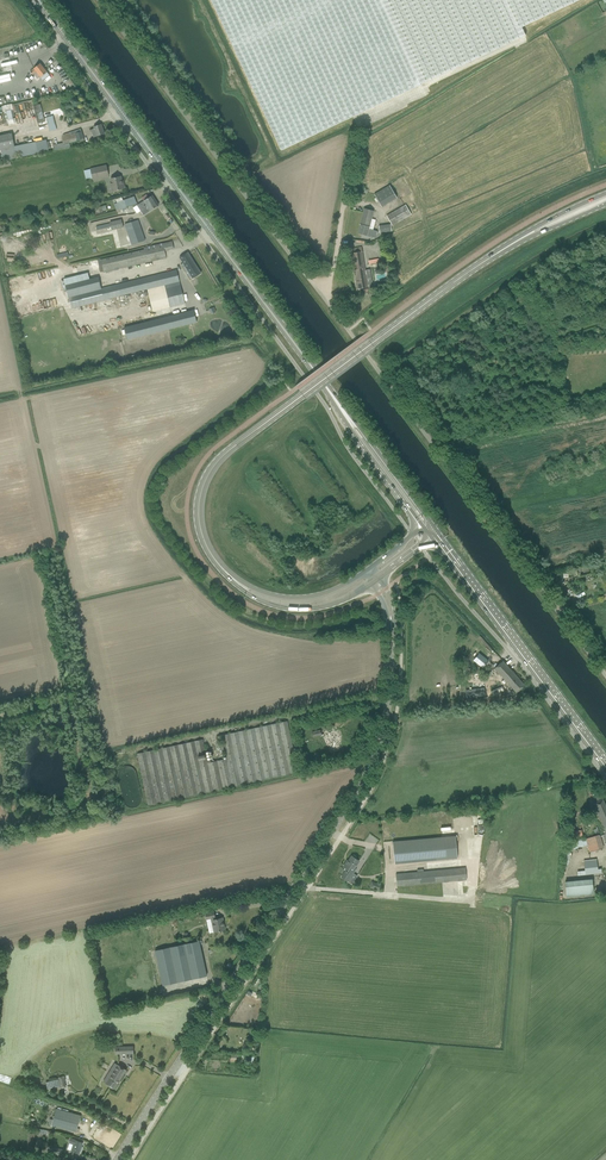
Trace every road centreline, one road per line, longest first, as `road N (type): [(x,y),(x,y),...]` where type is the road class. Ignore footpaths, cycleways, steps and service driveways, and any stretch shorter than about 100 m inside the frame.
road 1 (unclassified): [(605,679),(98,0)]
road 2 (tertiary): [(120,1159),(353,799),(380,739),(391,620)]
road 3 (secondary): [(341,405),(38,0)]
road 4 (secondary): [(218,565),(198,510),(215,464),(509,246)]
road 5 (secondary): [(605,764),(435,535)]
road 6 (track): [(3,823),(98,794),(80,716),(67,702),(0,717)]
road 7 (secondary): [(218,565),(247,593),(292,609),(327,605),(371,583)]
road 8 (secondary): [(368,570),(333,590),(293,597),(258,590),(218,565)]
road 9 (secondary): [(341,405),(422,527)]
road 10 (secondary): [(429,522),(341,405)]

